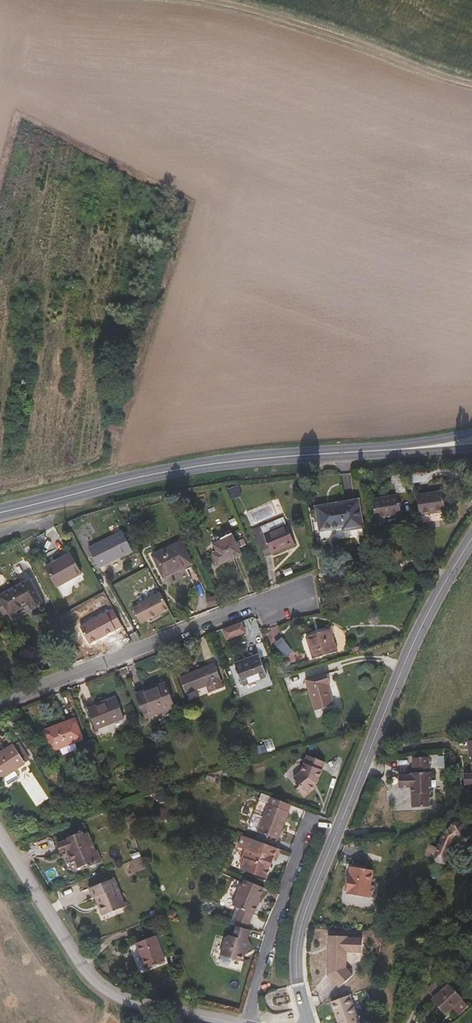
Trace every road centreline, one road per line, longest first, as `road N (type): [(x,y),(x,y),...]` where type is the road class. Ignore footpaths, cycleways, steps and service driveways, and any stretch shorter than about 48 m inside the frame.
road 1 (tertiary): [(404,449),(204,466),(0,514)]
road 2 (residential): [(0,836),(107,989),(124,1000),(239,1022)]
road 3 (tertiary): [(340,828),(405,663),(471,538)]
road 4 (residential): [(0,702),(294,591)]
road 5 (track): [(213,0),(471,89)]
road 6 (residential): [(310,818),(252,1022)]
road 7 (tertiary): [(309,1022),(298,947),(340,828)]

